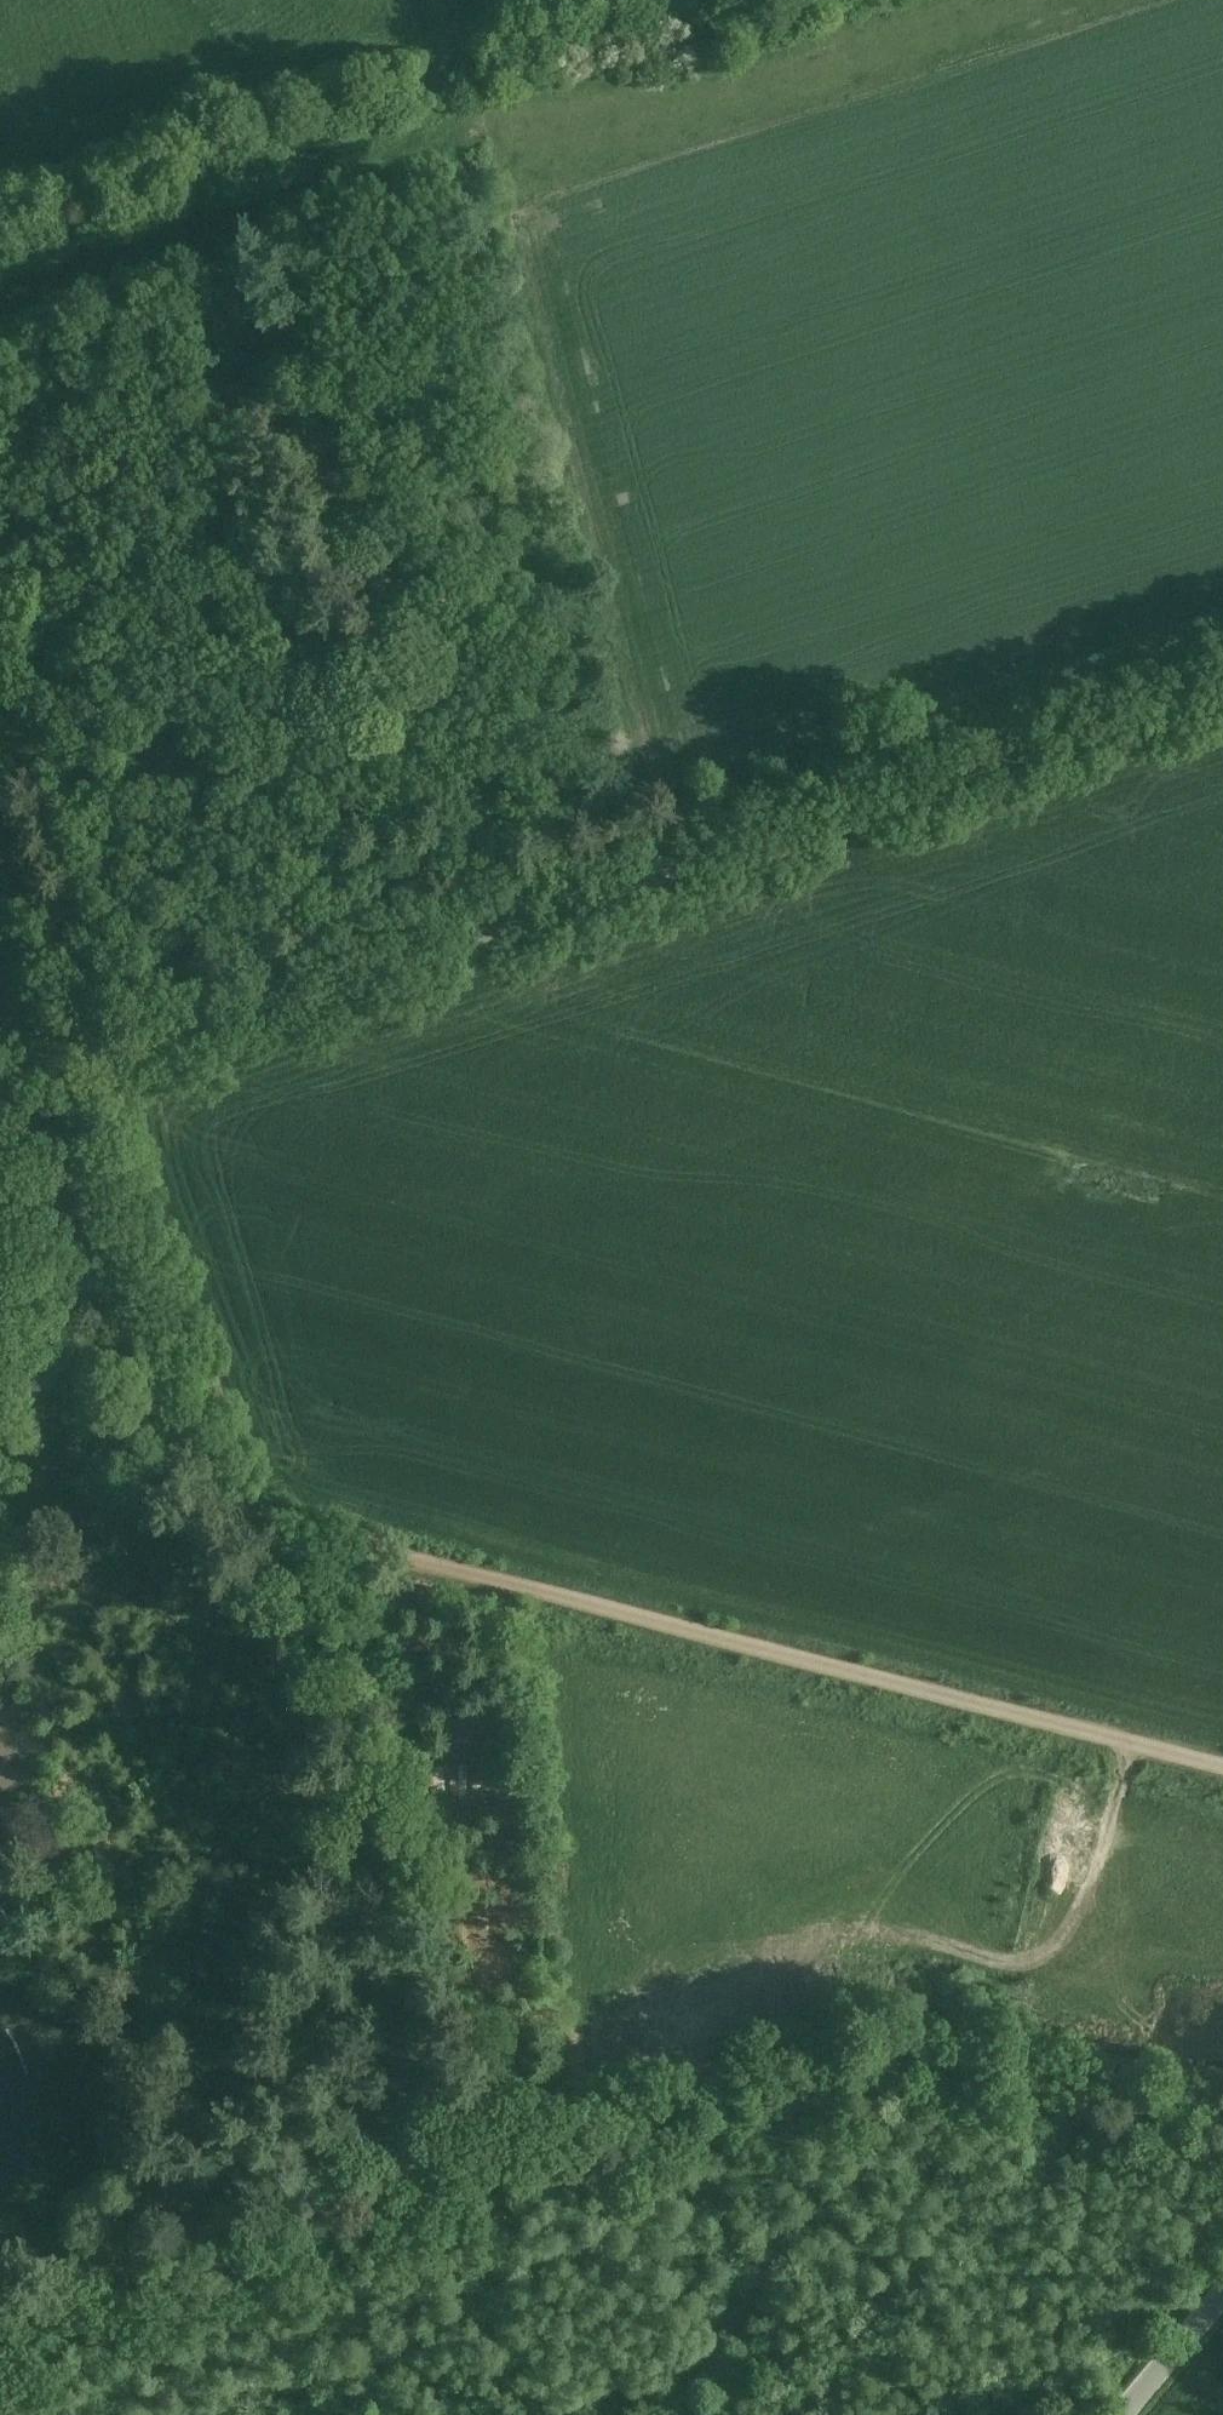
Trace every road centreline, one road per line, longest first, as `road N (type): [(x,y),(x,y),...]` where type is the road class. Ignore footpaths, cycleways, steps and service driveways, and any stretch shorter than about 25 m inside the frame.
road 1 (track): [(14,1073),(203,1481),(243,1517),(1222,1765)]
road 2 (tertiary): [(0,1078),(1222,677)]
road 3 (unclassified): [(1133,2414),(1222,2306)]

